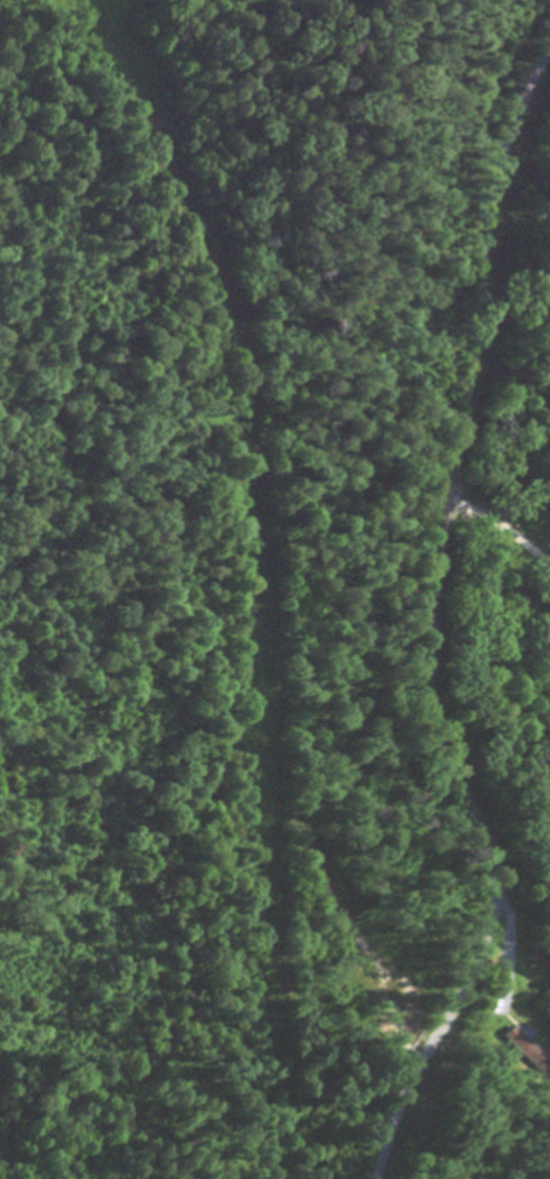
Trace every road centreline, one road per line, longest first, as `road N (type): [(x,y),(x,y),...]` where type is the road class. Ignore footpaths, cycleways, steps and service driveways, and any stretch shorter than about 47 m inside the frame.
road 1 (residential): [(378,1178),(413,1077),(471,966),(489,902),(475,824),(434,725),(437,585),(492,220),(549,53)]

